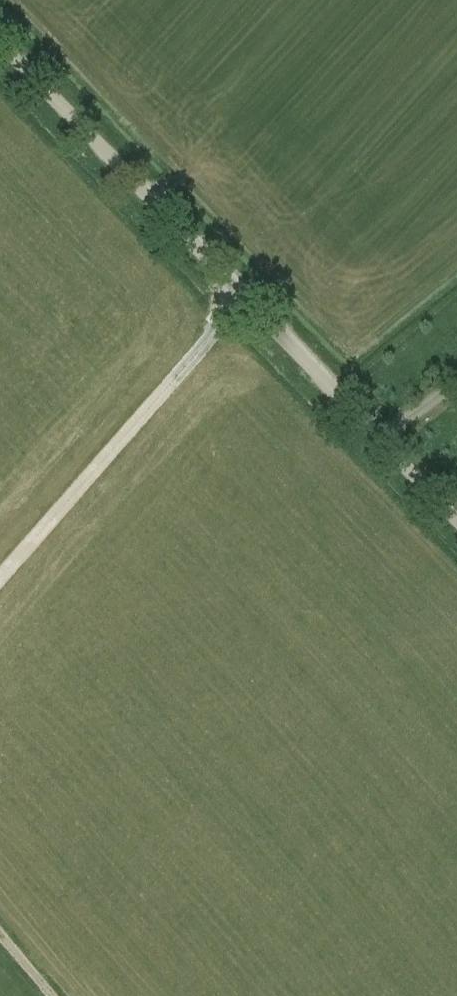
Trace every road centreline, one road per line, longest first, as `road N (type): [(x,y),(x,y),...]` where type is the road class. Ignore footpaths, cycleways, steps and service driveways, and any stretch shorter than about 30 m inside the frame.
road 1 (unclassified): [(456,526),(0,38)]

